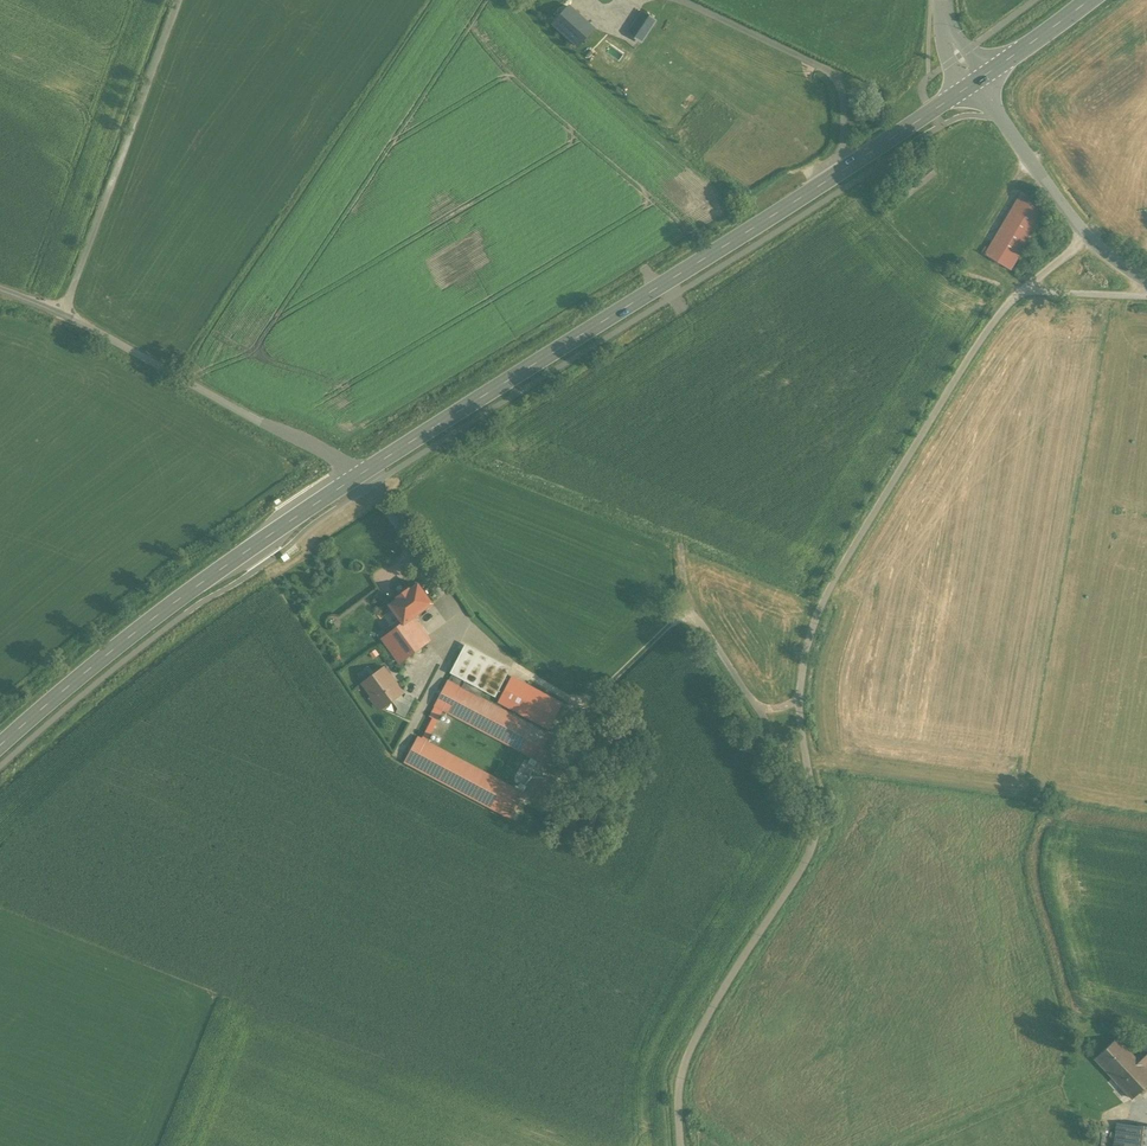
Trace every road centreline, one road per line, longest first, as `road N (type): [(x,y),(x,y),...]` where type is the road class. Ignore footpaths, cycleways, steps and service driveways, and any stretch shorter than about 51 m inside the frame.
road 1 (unclassified): [(1089,238),(987,331),(829,587),(800,703),(816,829),(811,850),(689,1050),(679,1089),(680,1145)]
road 2 (secondary): [(361,474),(977,81)]
road 3 (secondary): [(0,745),(158,614),(361,474)]
road 4 (unclassified): [(361,474),(62,315)]
road 5 (unclassified): [(179,0),(62,315)]
road 6 (track): [(800,703),(766,713),(689,607),(677,541)]
road 7 (unclassified): [(1089,238),(977,81)]
road 8 (secondary): [(977,81),(1089,0)]
road 9 (track): [(1023,290),(1146,296)]

